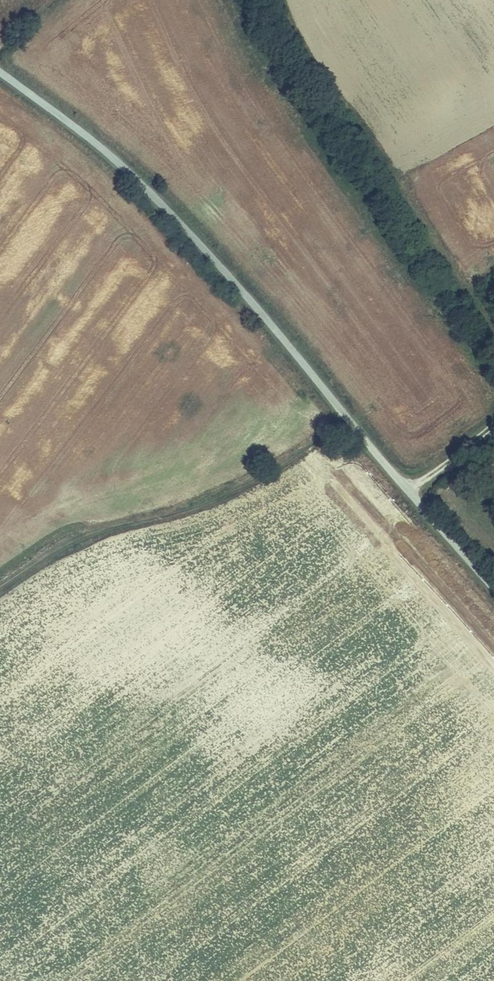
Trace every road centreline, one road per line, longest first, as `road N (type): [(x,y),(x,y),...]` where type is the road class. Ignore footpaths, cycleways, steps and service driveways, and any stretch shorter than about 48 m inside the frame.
road 1 (unclassified): [(493,586),(170,212),(0,69)]
road 2 (track): [(0,592),(55,552),(199,507),(349,419)]

